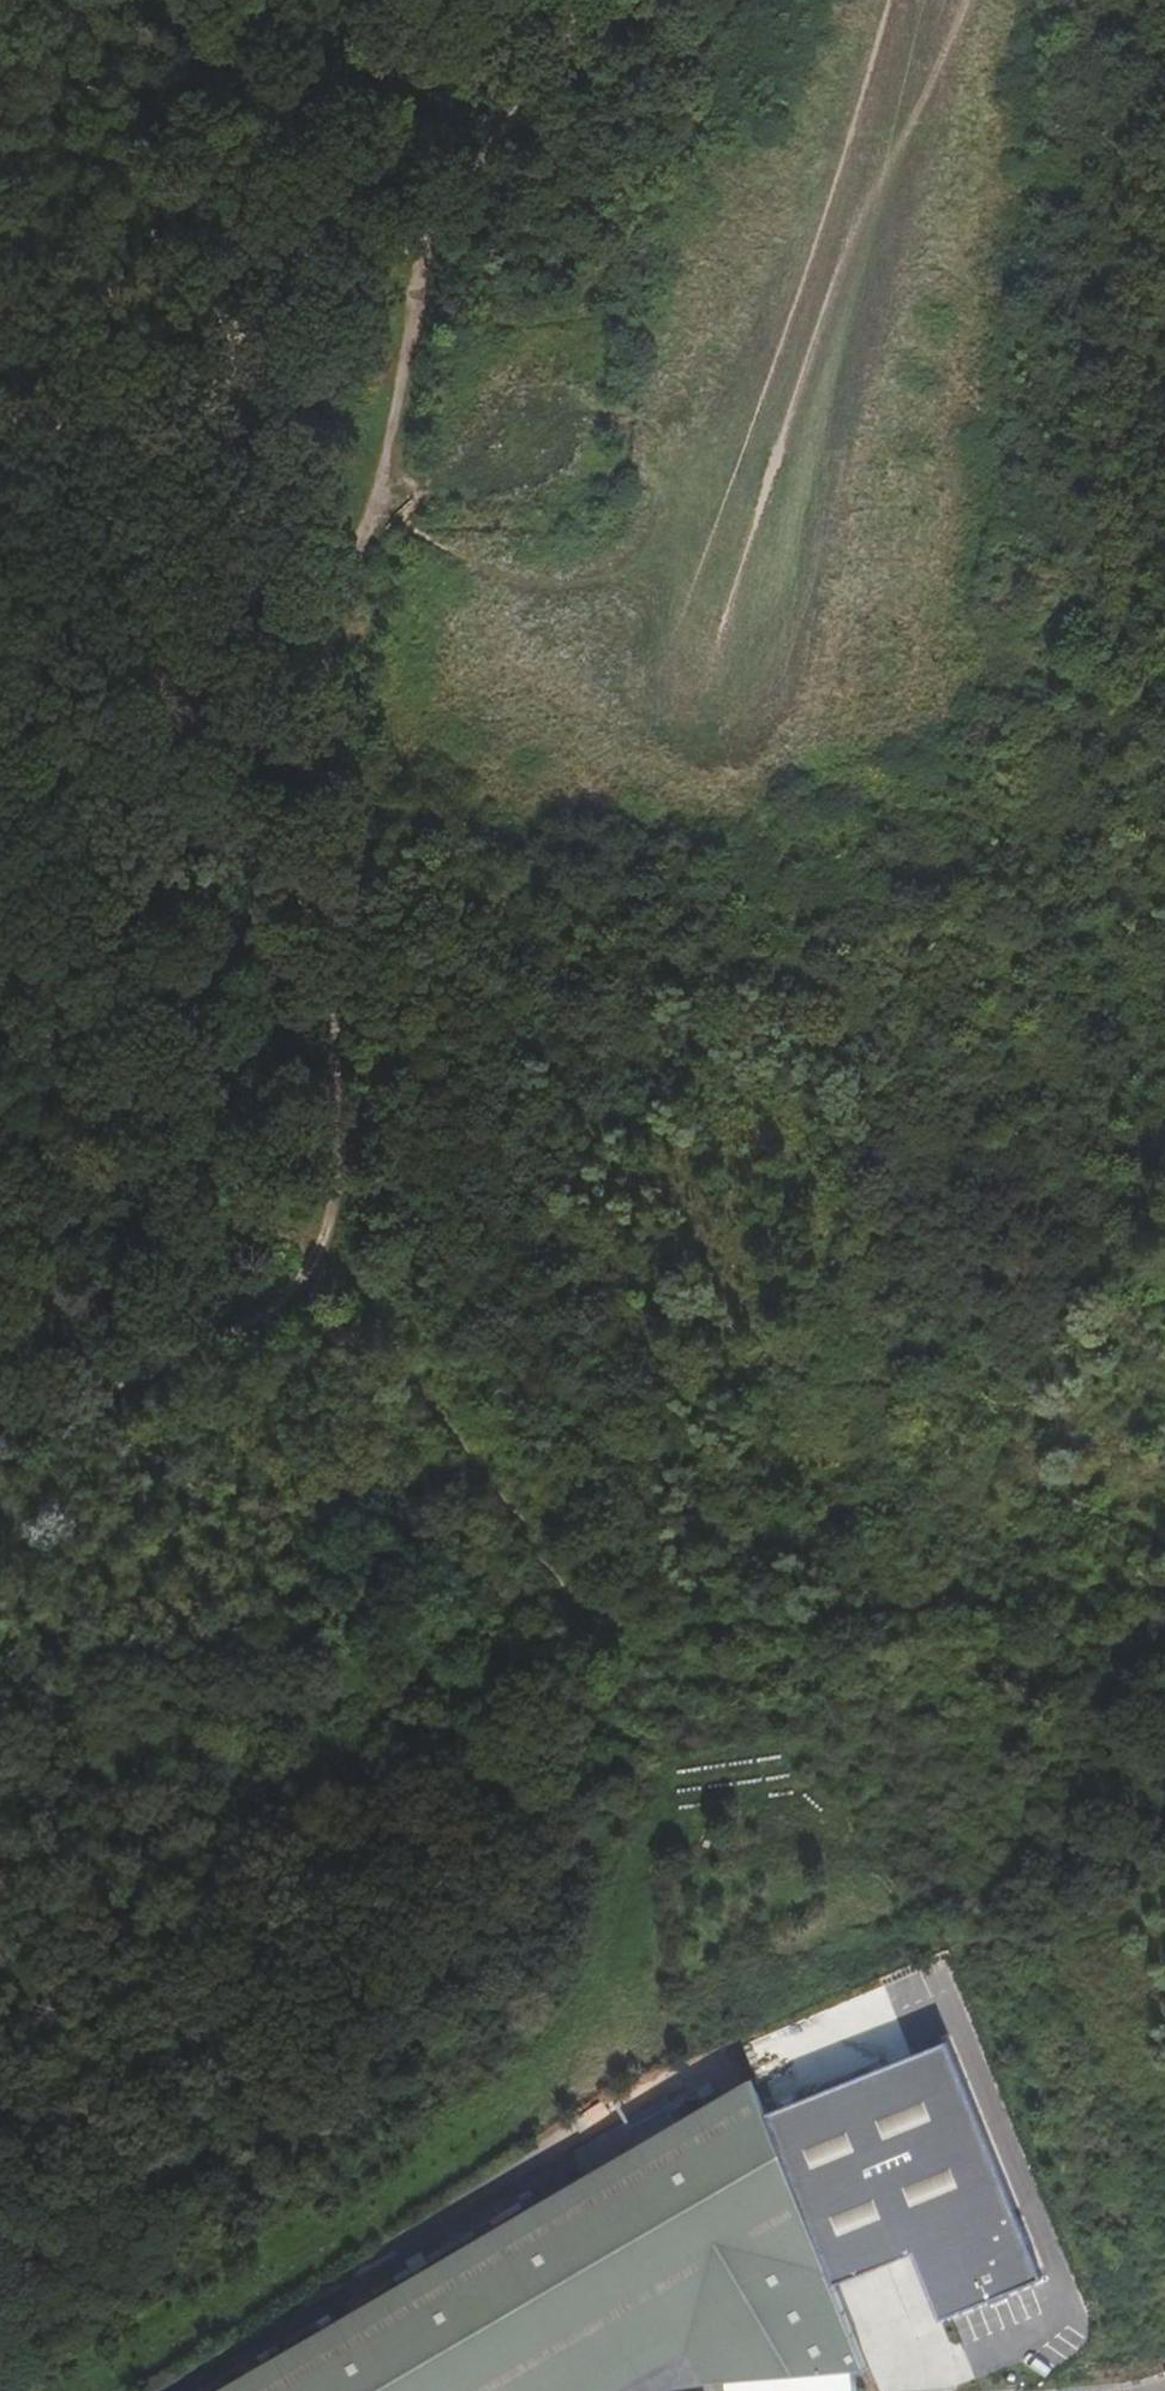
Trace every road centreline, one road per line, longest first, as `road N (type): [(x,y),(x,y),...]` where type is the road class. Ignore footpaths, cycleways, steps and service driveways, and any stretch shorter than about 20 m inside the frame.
road 1 (track): [(100,2390),(202,2335),(423,2177),(553,2071),(583,2010),(617,1896),(671,1818)]
road 2 (track): [(1164,1563),(662,1636)]

